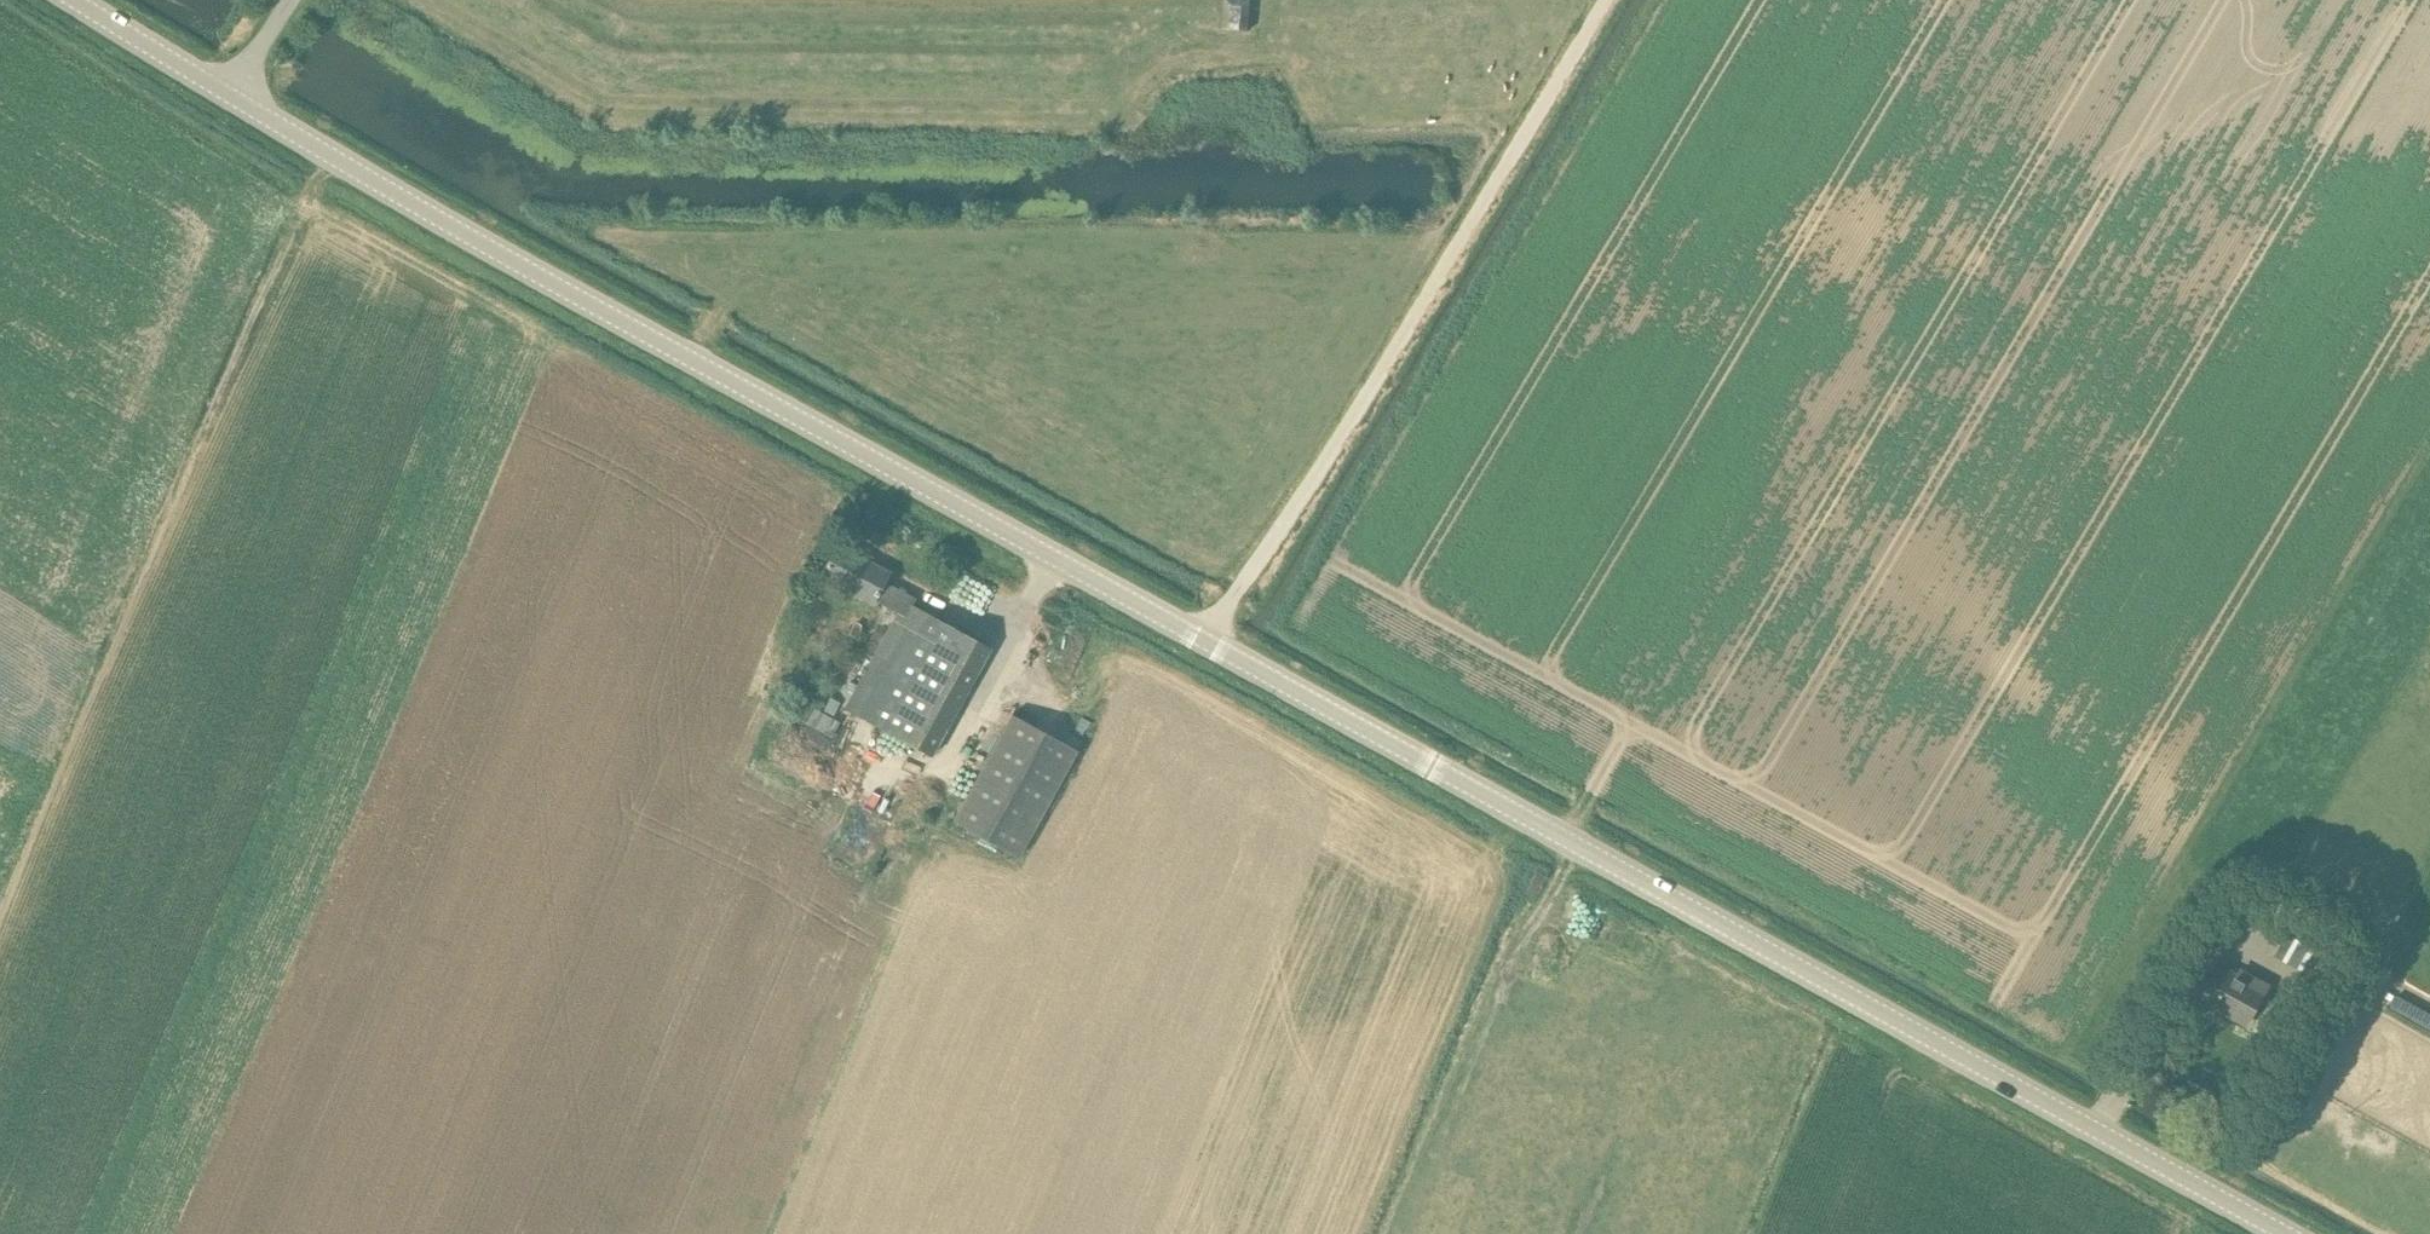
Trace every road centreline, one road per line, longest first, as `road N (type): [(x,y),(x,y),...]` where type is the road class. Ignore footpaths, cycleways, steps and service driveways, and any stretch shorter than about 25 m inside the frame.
road 1 (tertiary): [(2274,1233),(399,201),(78,0)]
road 2 (track): [(1207,642),(1606,0)]

